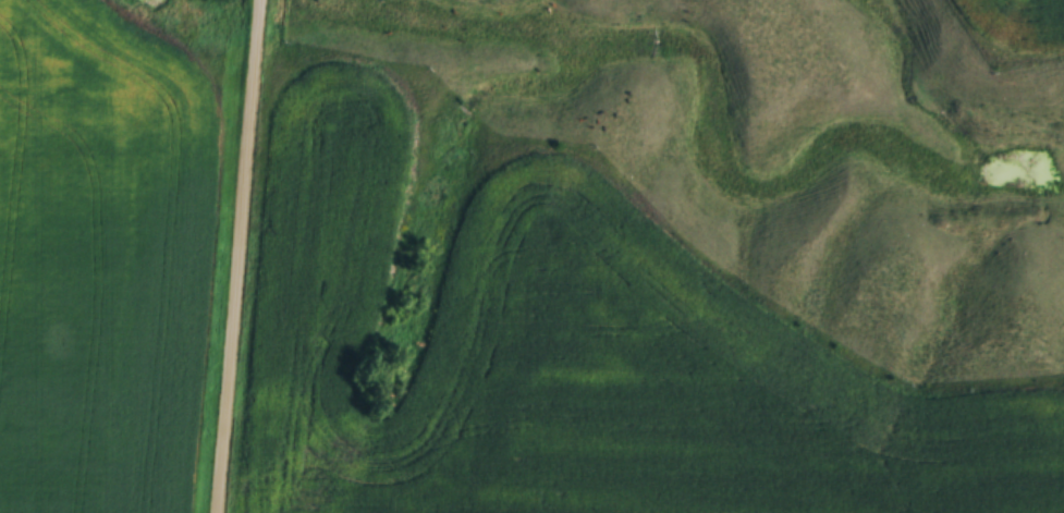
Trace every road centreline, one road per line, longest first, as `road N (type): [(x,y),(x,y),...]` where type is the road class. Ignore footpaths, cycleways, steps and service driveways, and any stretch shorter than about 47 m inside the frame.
road 1 (residential): [(221,512),(263,0)]

